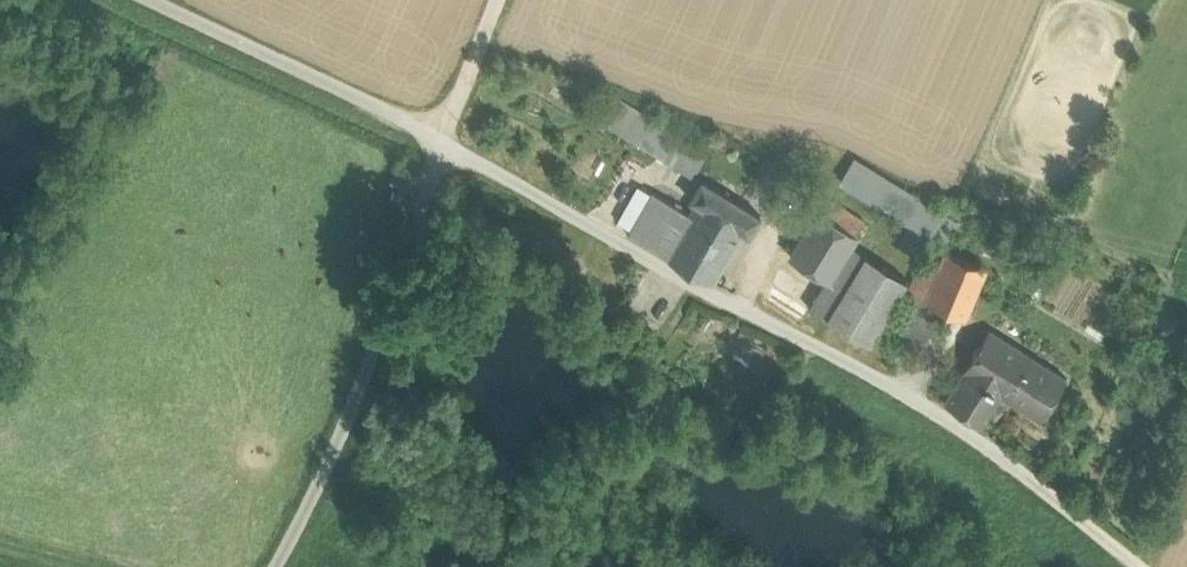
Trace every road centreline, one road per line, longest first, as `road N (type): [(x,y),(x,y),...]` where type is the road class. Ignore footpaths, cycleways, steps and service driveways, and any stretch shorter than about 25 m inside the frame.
road 1 (unclassified): [(448,141),(726,300),(919,397),(1046,483),(1148,566)]
road 2 (unclassified): [(448,141),(380,343),(274,566)]
road 3 (unclassified): [(154,0),(448,141)]
road 4 (unclassified): [(448,141),(516,0)]

